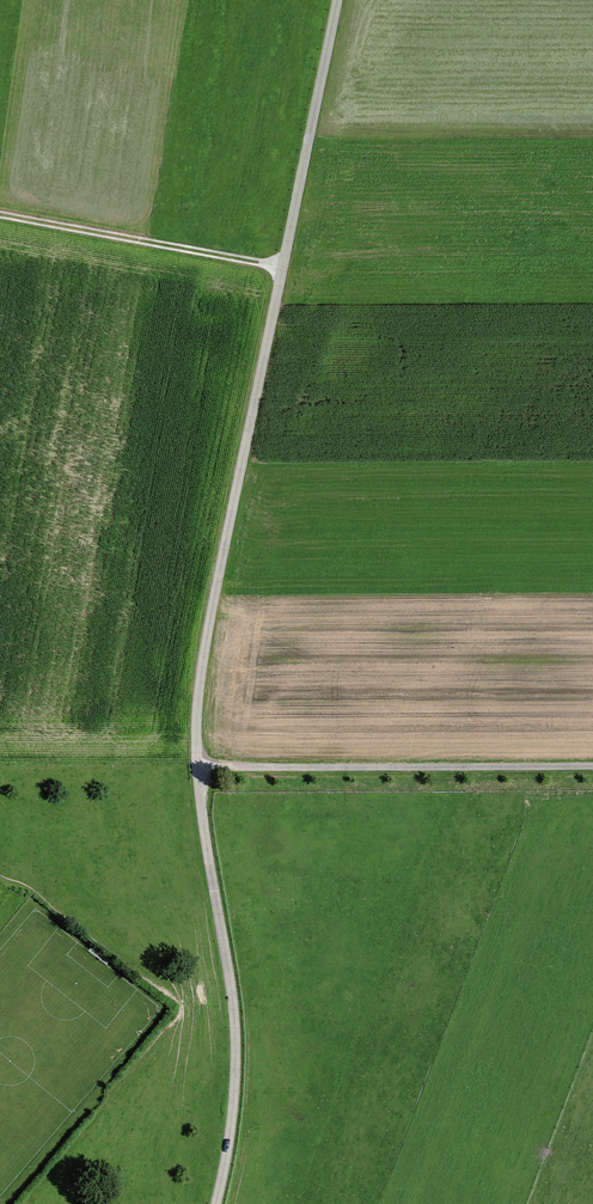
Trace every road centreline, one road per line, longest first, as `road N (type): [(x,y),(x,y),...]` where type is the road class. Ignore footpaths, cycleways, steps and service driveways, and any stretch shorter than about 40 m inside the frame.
road 1 (unclassified): [(337,0),(207,635),(197,771)]
road 2 (residential): [(197,771),(234,1007),(230,1136),(217,1203)]
road 3 (track): [(592,768),(197,771)]
road 4 (track): [(0,217),(281,270)]

